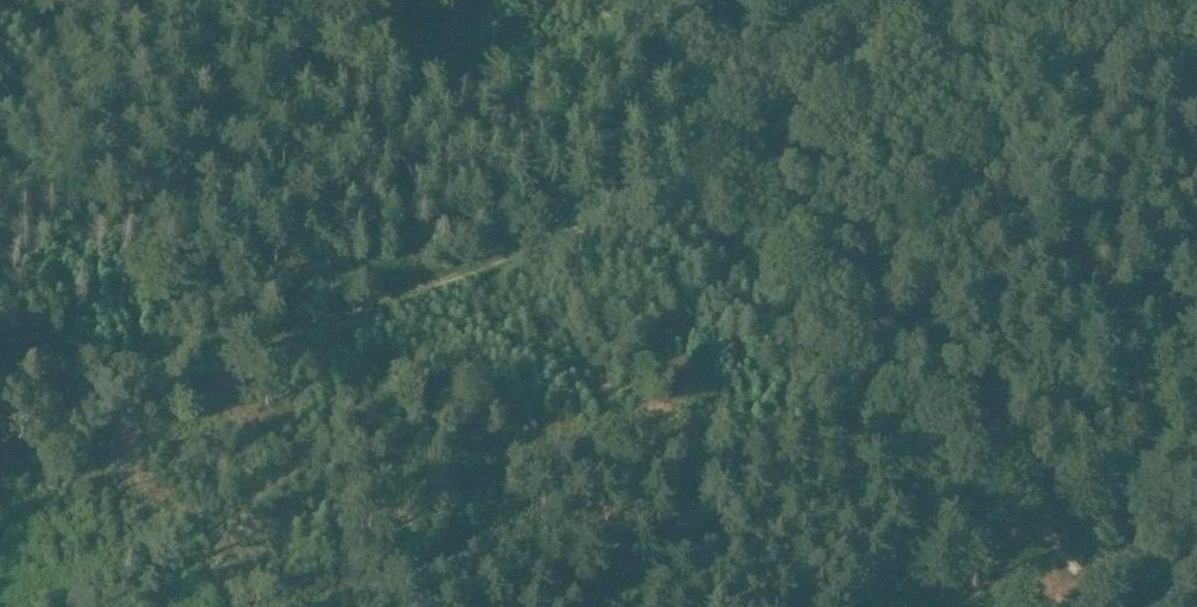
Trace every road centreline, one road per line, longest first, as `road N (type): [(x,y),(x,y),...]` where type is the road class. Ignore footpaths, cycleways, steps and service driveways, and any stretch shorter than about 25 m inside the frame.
road 1 (track): [(1098,606),(732,164)]
road 2 (track): [(732,164),(942,0)]
road 3 (track): [(732,164),(593,0)]

